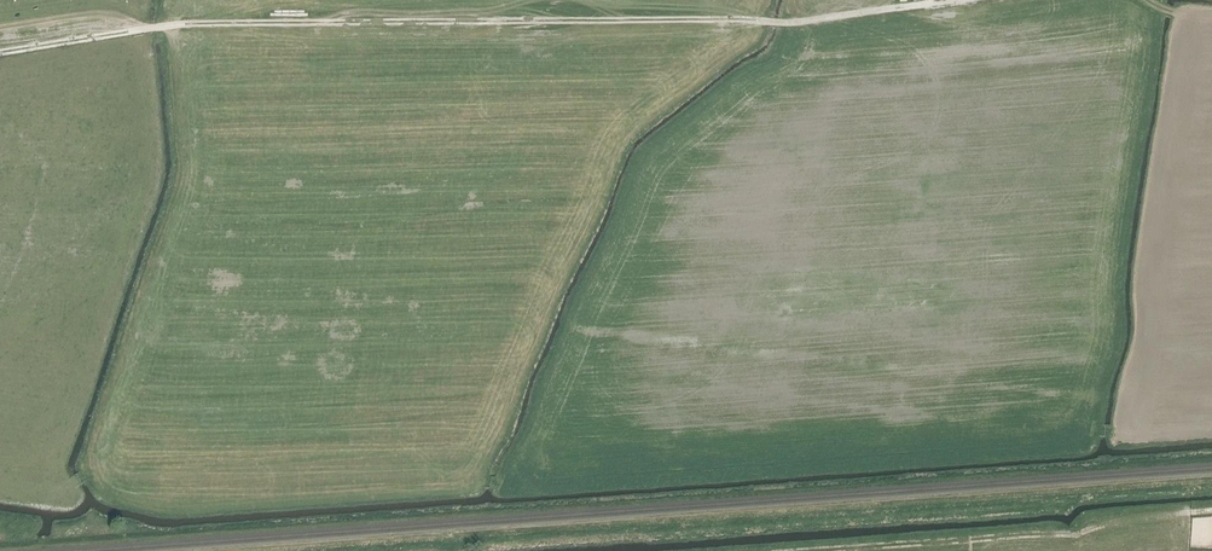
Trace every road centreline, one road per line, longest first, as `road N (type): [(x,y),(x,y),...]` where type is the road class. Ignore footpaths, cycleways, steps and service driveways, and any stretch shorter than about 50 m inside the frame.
road 1 (track): [(962,0),(796,22),(184,24),(0,53)]
road 2 (track): [(1211,510),(1075,535),(815,550)]

